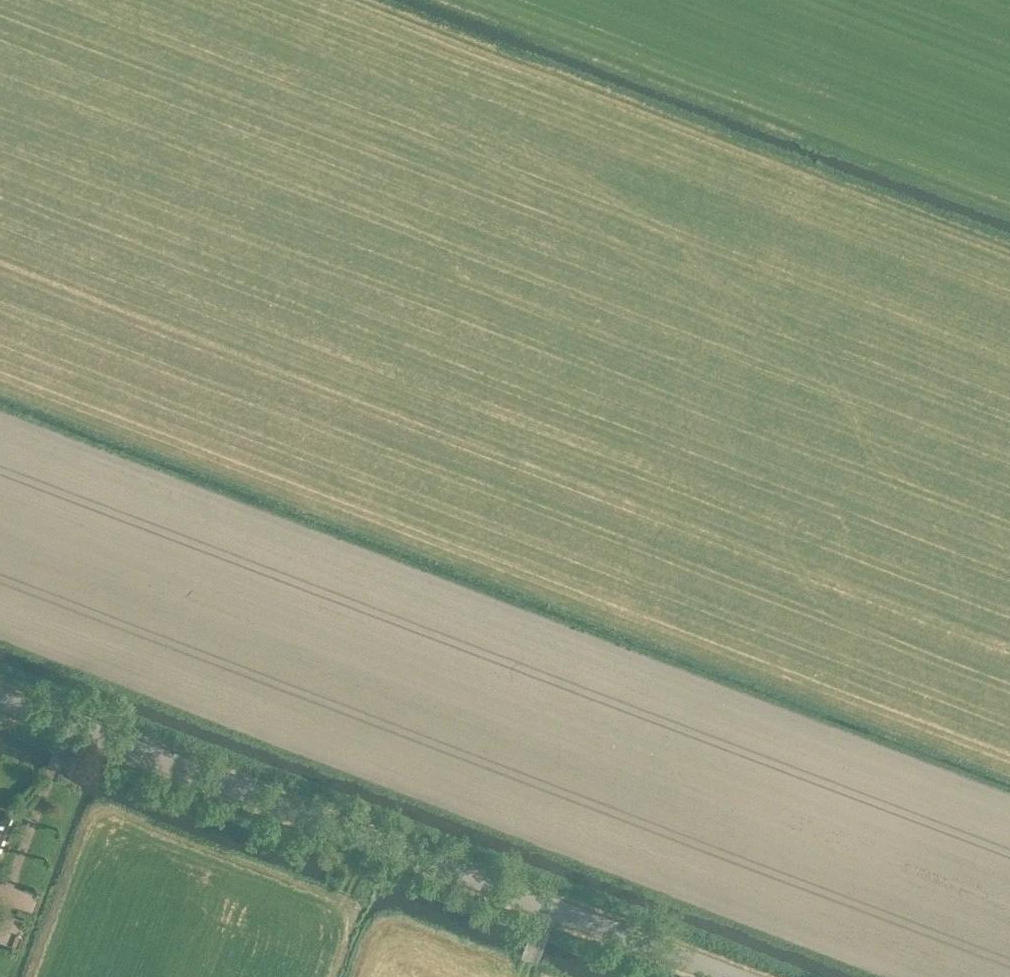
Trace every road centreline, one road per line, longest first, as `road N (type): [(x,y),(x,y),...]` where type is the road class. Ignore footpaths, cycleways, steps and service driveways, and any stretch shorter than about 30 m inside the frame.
road 1 (tertiary): [(731,976),(0,698)]
road 2 (track): [(493,0),(1009,195)]

